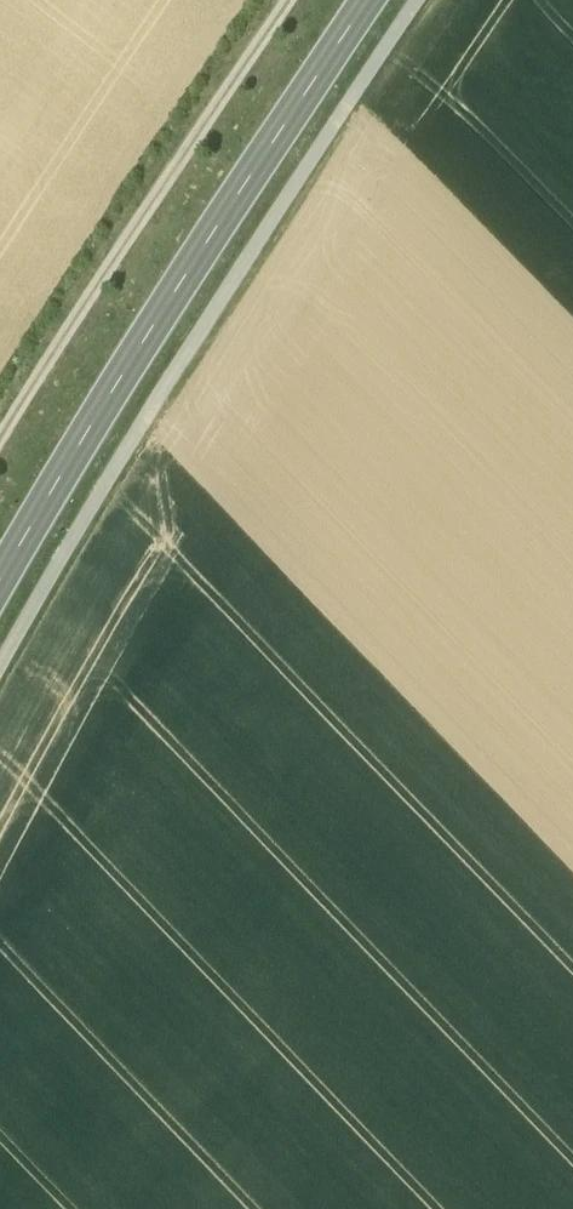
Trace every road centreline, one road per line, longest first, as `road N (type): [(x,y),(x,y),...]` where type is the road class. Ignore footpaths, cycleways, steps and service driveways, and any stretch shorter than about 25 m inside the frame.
road 1 (track): [(0,752),(101,573),(330,215),(489,0)]
road 2 (secondary): [(0,667),(64,552),(294,194),(437,0)]
road 3 (track): [(0,519),(356,0)]

